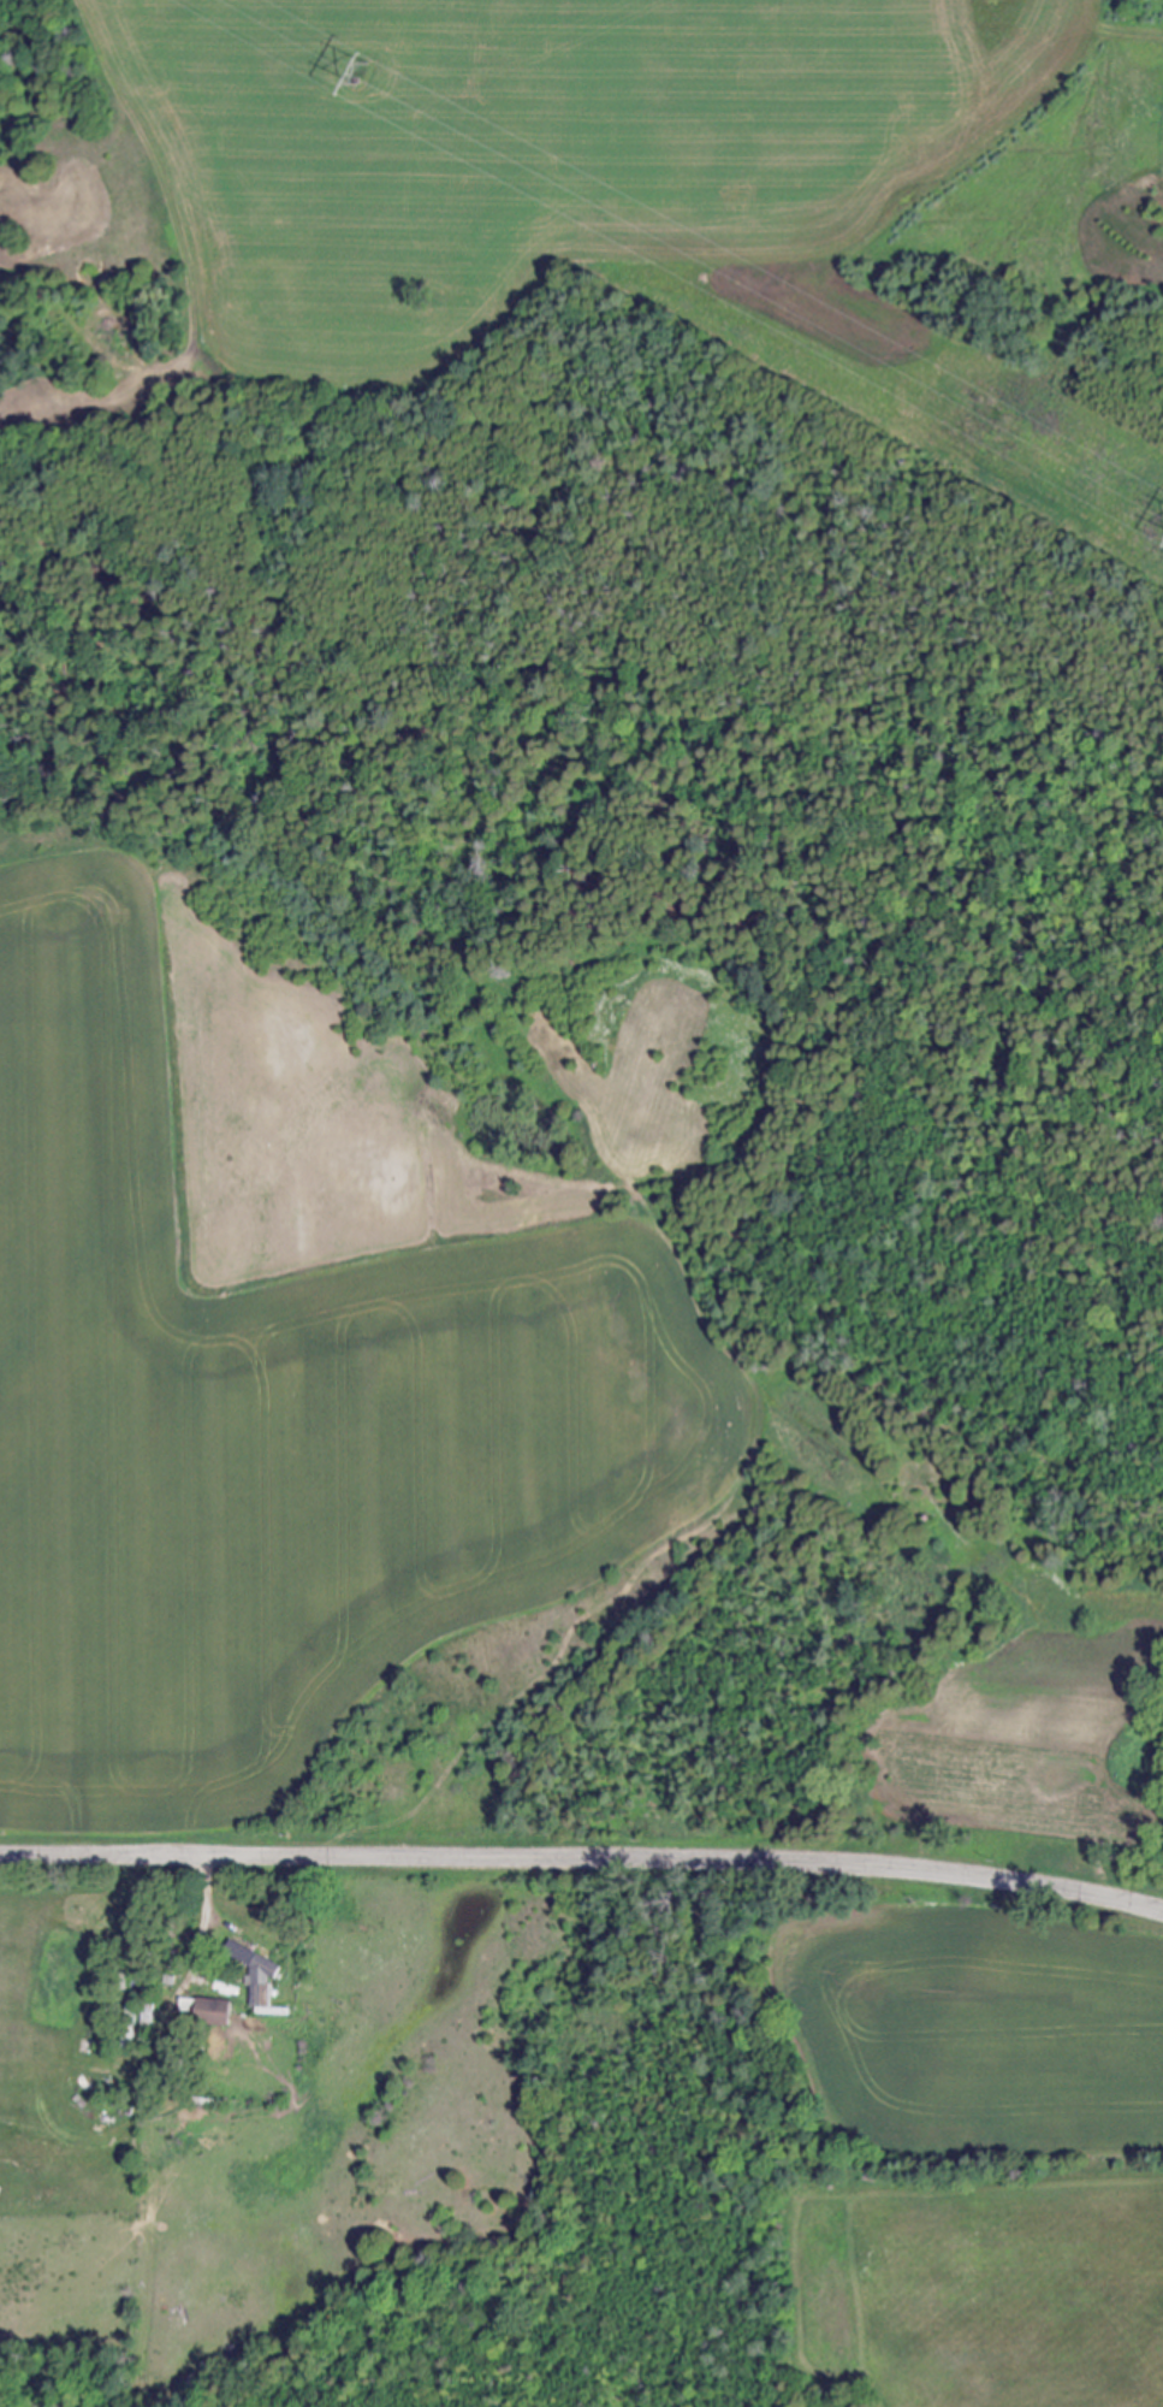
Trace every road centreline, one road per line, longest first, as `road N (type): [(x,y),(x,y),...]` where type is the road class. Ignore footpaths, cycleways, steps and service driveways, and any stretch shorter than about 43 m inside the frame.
road 1 (tertiary): [(1162,1908),(1003,1877),(718,1855),(0,1853)]

